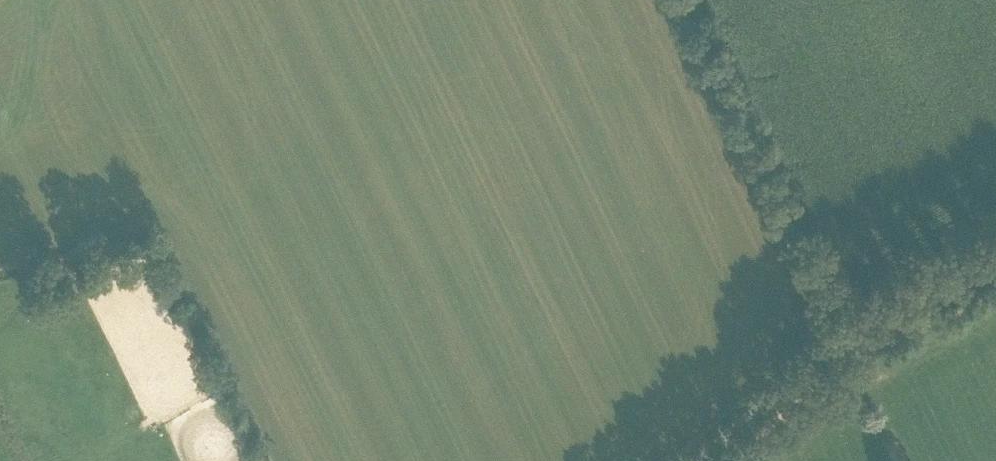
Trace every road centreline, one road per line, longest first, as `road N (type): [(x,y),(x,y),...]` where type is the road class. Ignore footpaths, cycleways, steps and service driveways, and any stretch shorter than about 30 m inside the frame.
road 1 (unclassified): [(717,460),(862,330),(995,258)]

